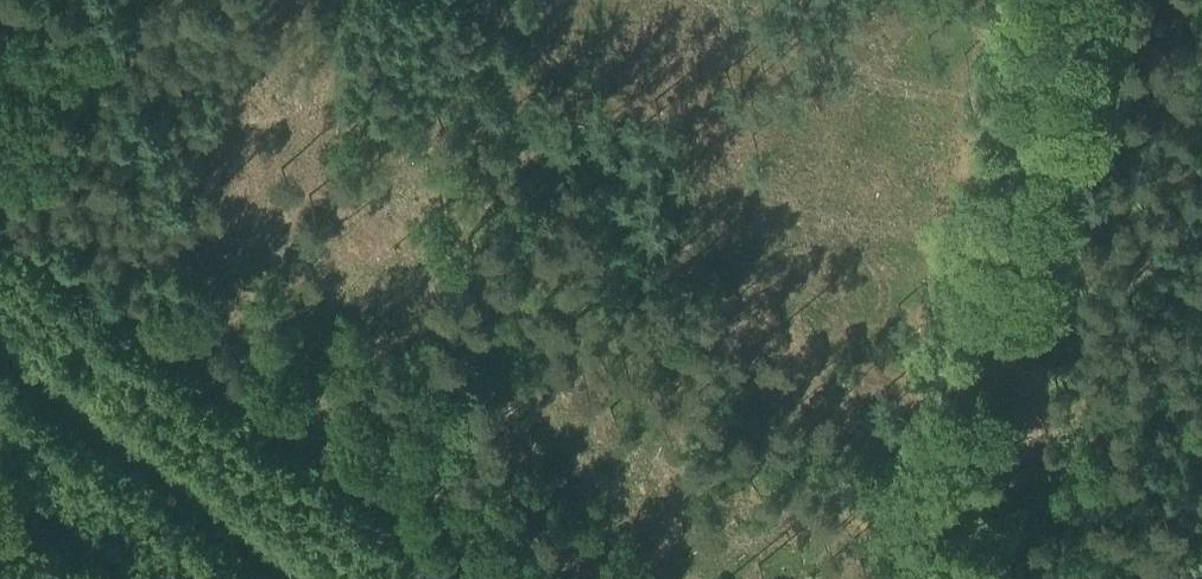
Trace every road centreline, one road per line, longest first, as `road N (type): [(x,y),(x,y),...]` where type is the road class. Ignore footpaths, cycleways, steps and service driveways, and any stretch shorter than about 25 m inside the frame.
road 1 (track): [(1048,0),(935,578)]
road 2 (track): [(302,578),(0,342)]

